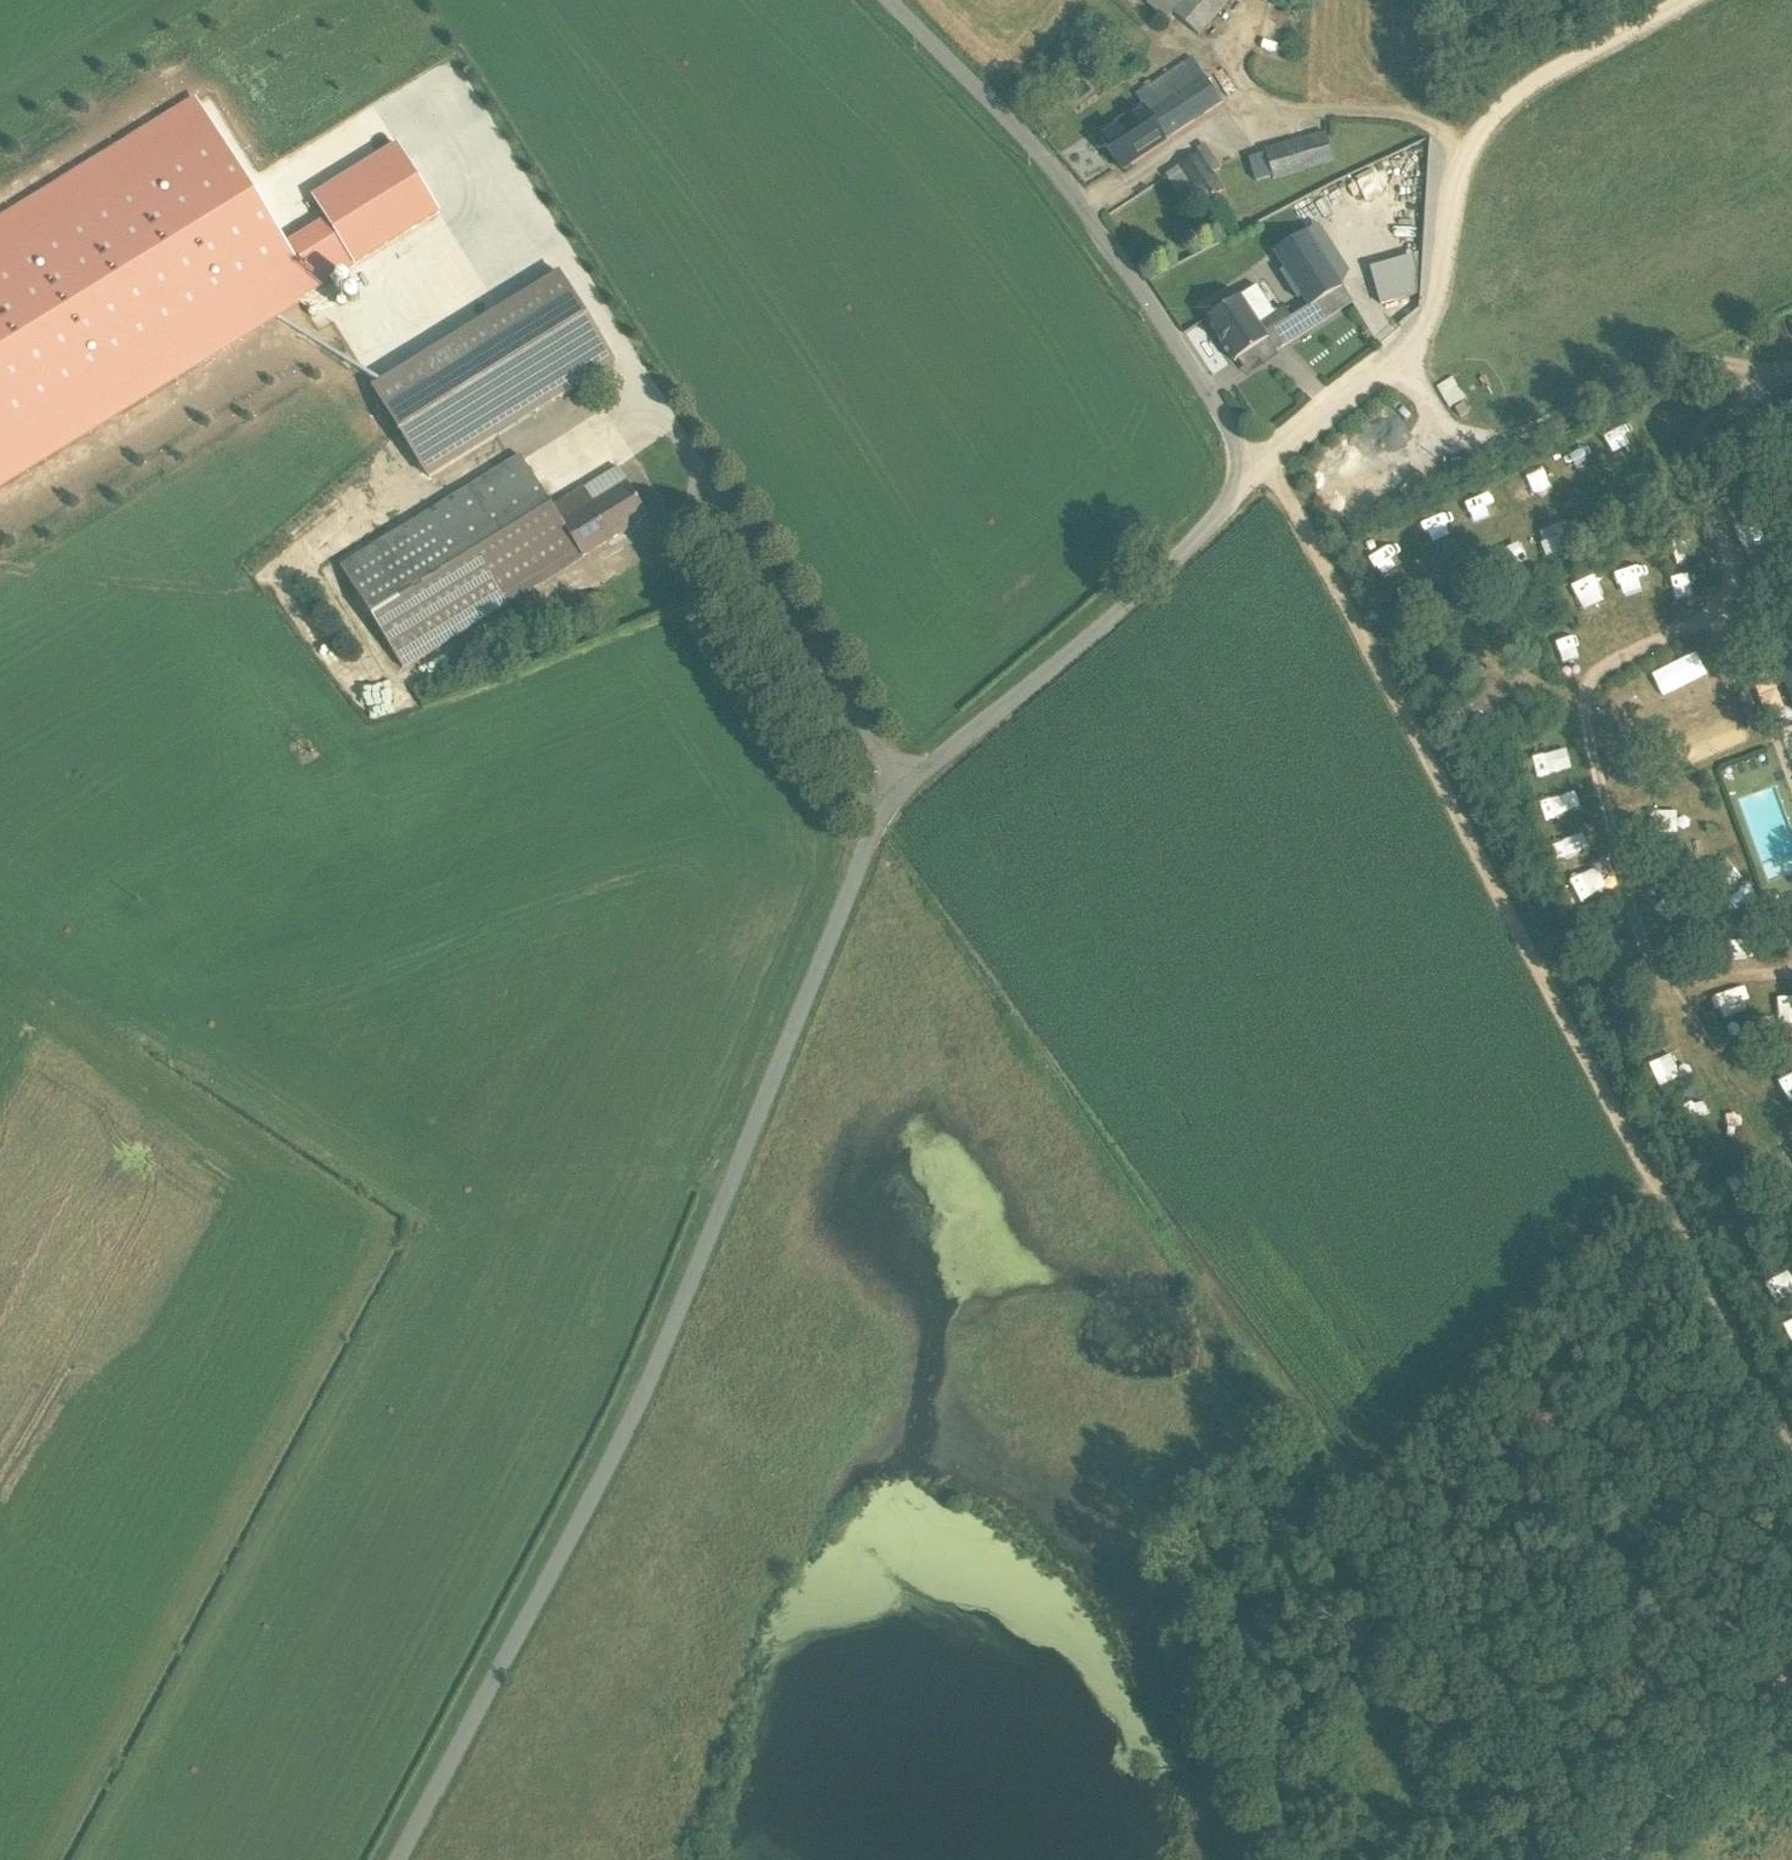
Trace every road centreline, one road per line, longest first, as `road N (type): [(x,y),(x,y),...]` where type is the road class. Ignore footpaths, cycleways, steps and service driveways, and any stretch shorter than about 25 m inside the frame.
road 1 (unclassified): [(397,1859),(614,1454),(871,832),(897,794),(1208,529),(1246,471),(1222,413),(1055,168),(889,0)]
road 2 (track): [(1686,0),(1495,110),(1475,132),(1461,160),(1431,311),(1414,337),(1289,446),(1246,471),(1281,484),(1791,1442)]
road 3 (track): [(1791,1686),(1618,1859)]

